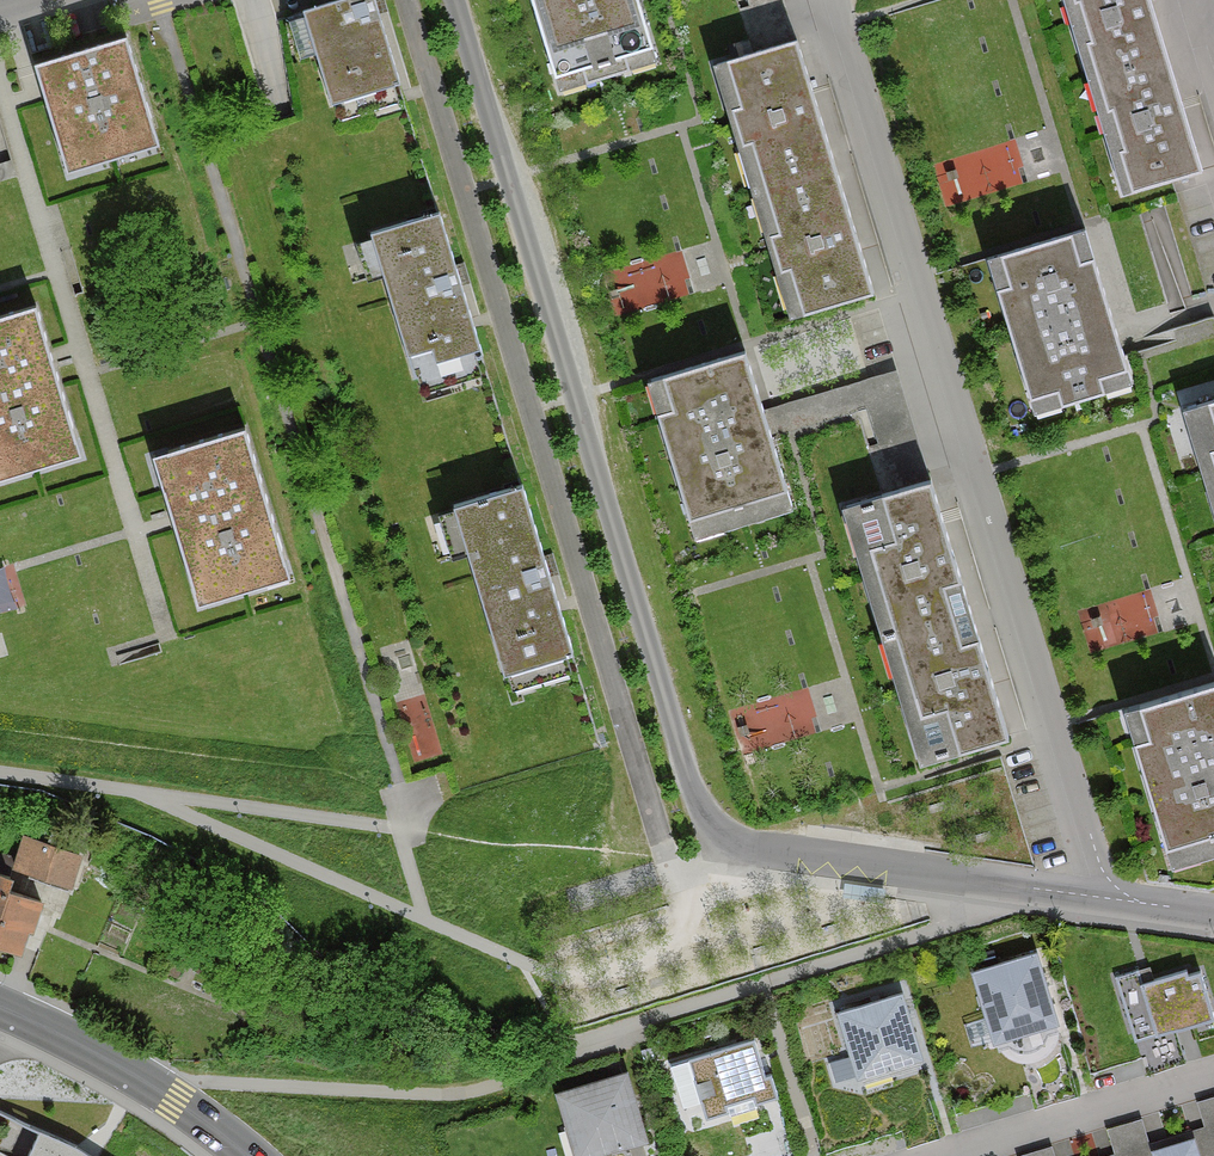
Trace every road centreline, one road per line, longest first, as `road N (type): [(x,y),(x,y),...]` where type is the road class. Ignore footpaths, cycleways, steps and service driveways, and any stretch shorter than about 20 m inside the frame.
road 1 (residential): [(453,0),(658,677),(709,822),(742,850),(1098,897)]
road 2 (residential): [(1098,897),(1100,865),(818,0)]
road 3 (residential): [(1213,1073),(933,1155)]
road 4 (primary): [(237,1155),(175,1105),(0,1012)]

